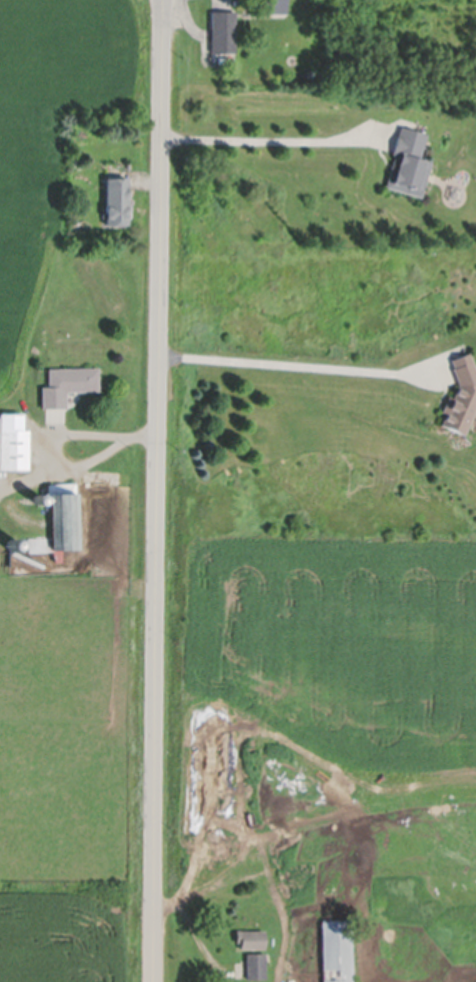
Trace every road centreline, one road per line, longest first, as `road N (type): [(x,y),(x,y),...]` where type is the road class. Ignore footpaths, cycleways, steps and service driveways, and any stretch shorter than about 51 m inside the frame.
road 1 (residential): [(153,981),(159,0)]

